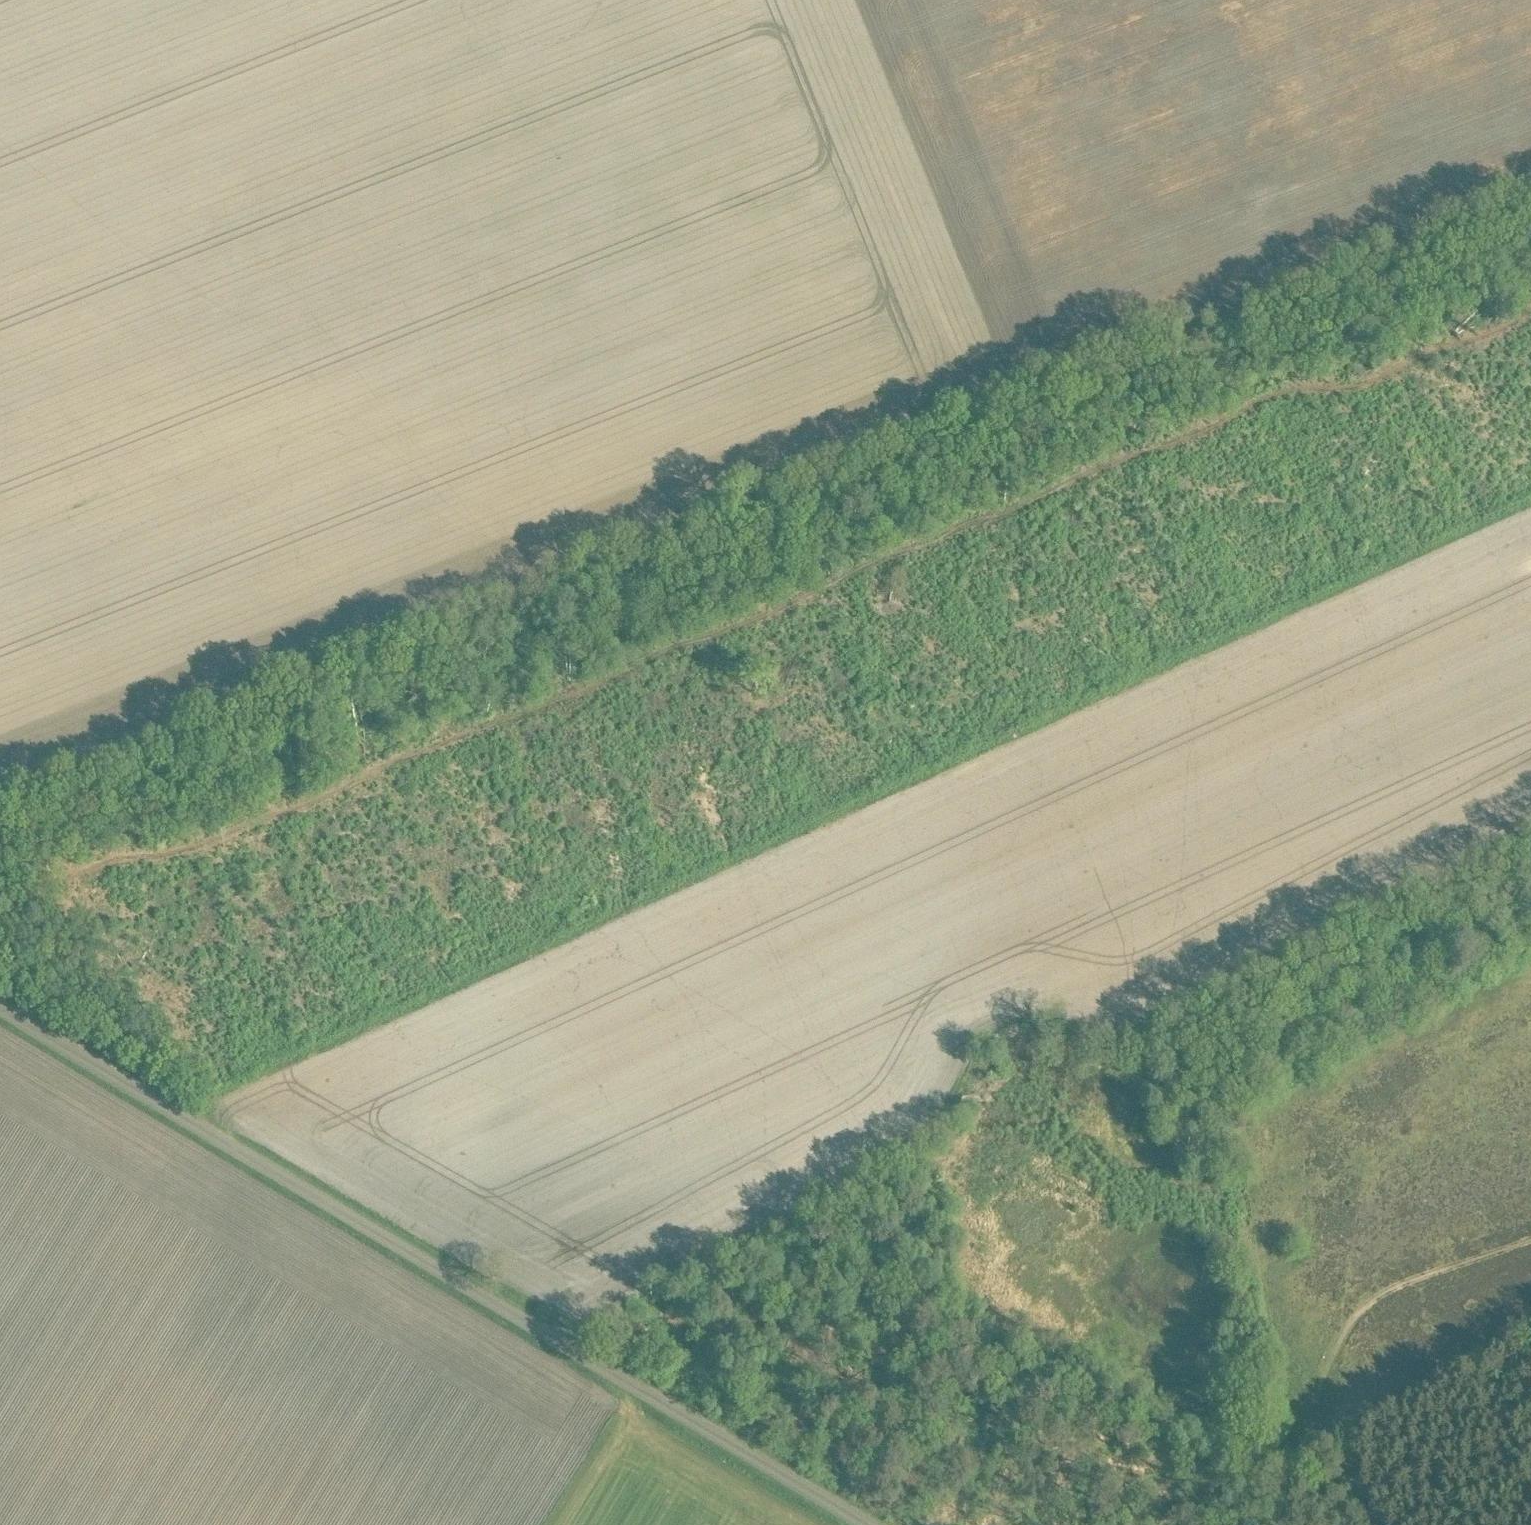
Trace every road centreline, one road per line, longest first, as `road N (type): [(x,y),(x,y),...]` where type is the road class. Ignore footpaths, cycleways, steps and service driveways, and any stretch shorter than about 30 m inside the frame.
road 1 (unclassified): [(866,1524),(0,1009)]
road 2 (track): [(1168,1524),(1292,1471),(1324,1365),(1367,1308),(1396,1287),(1530,1242)]

